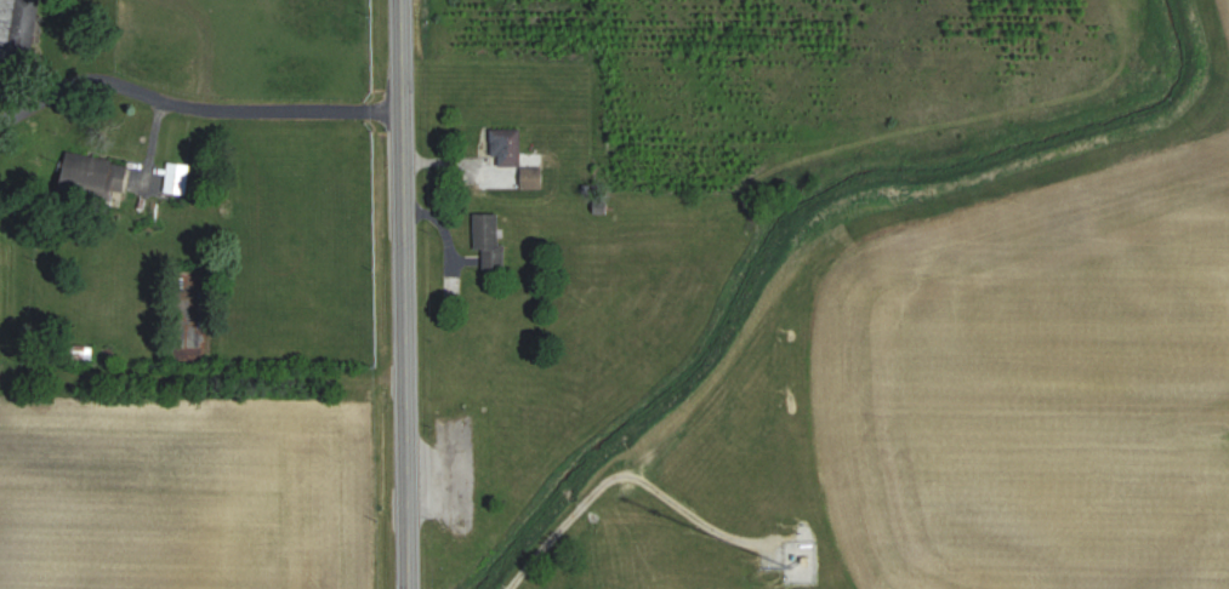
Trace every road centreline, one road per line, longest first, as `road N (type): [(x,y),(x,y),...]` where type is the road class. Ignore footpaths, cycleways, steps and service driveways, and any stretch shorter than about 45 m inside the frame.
road 1 (primary): [(407,588),(394,0)]

